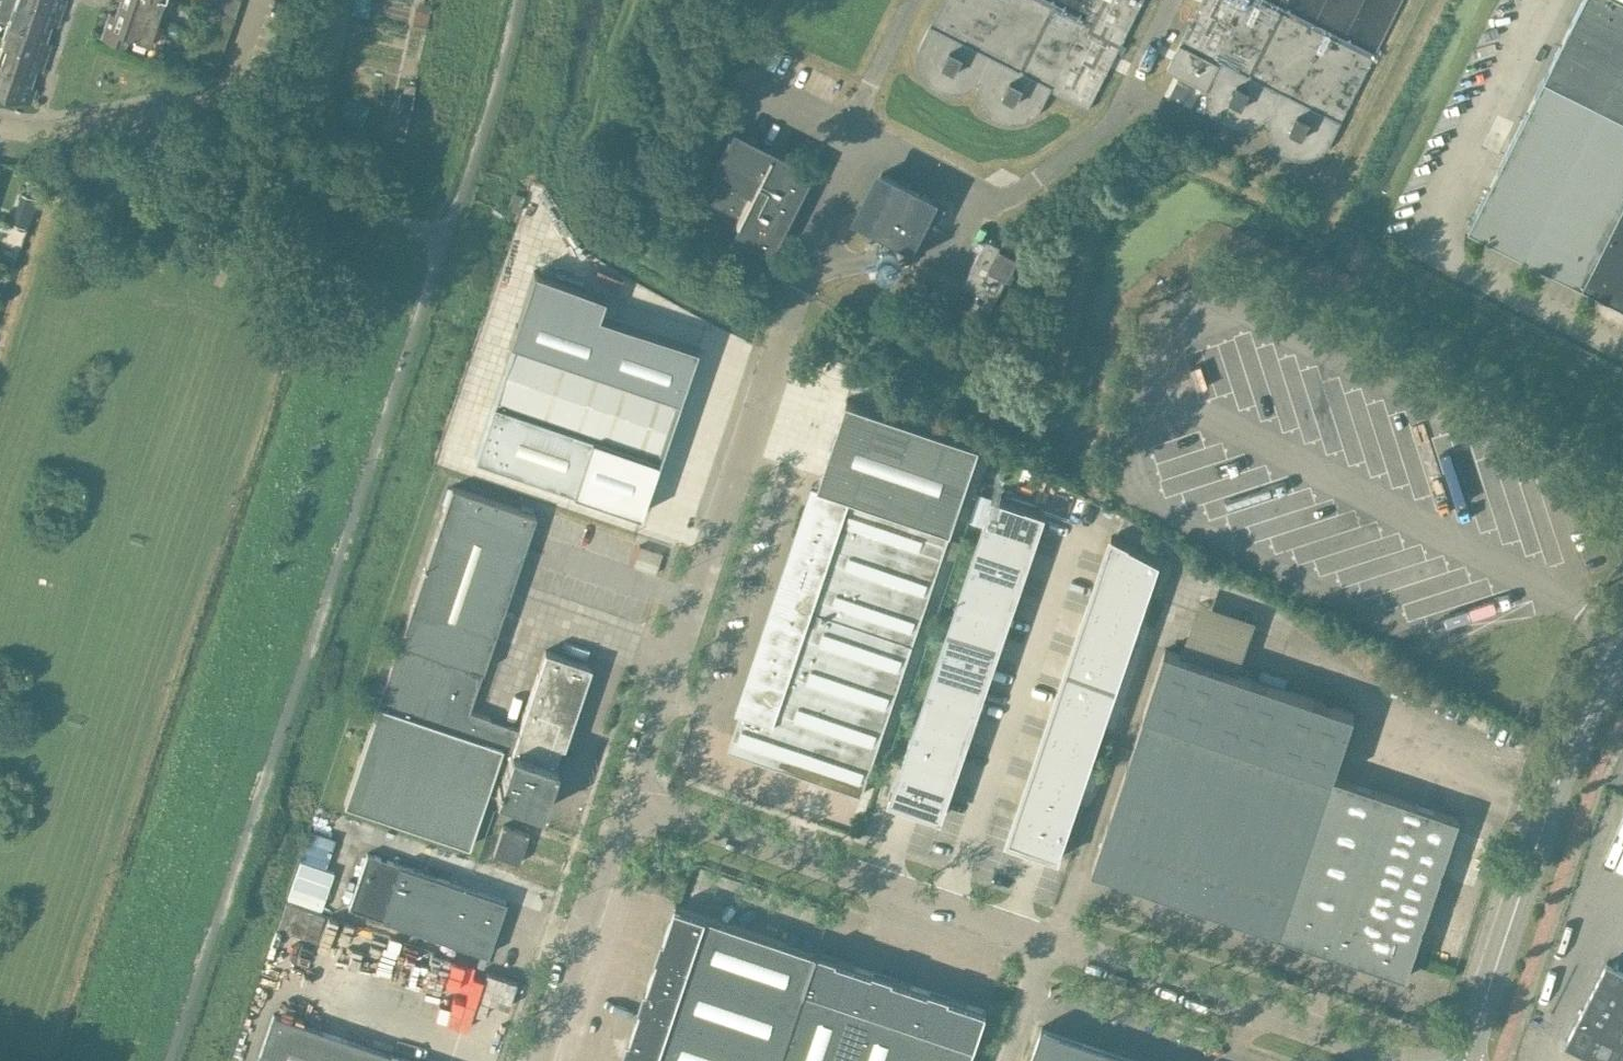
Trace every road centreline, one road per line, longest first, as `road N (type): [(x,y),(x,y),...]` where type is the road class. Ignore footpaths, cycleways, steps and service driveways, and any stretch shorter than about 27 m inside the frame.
road 1 (unclassified): [(1406,1060),(675,813),(635,813)]
road 2 (unclassified): [(635,813),(640,754),(798,288)]
road 3 (tertiary): [(1622,662),(1564,766),(1463,1060)]
road 4 (residential): [(0,125),(37,135),(221,98),(256,0)]
road 5 (unclassified): [(537,1060),(610,840),(635,813)]

